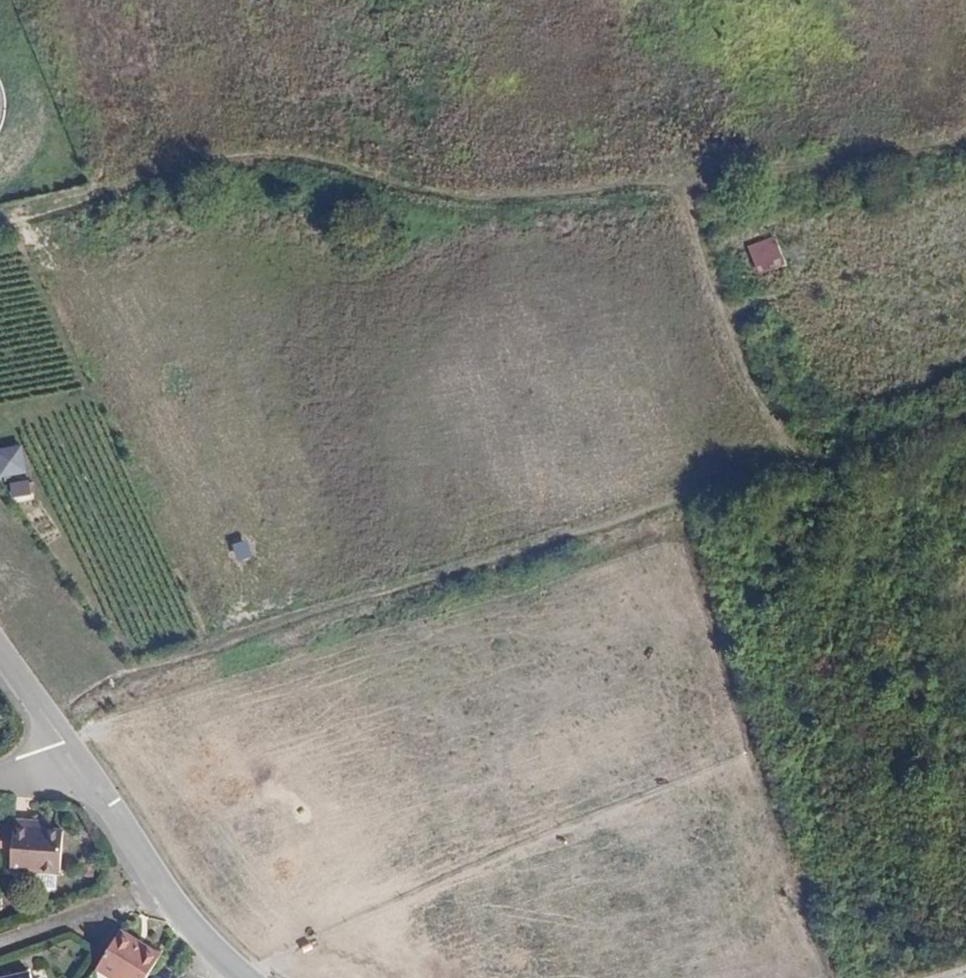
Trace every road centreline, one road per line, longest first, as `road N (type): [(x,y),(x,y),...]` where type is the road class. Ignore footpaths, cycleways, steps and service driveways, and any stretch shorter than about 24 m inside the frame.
road 1 (residential): [(78,771),(164,891),(247,977)]
road 2 (residential): [(0,650),(78,771)]

